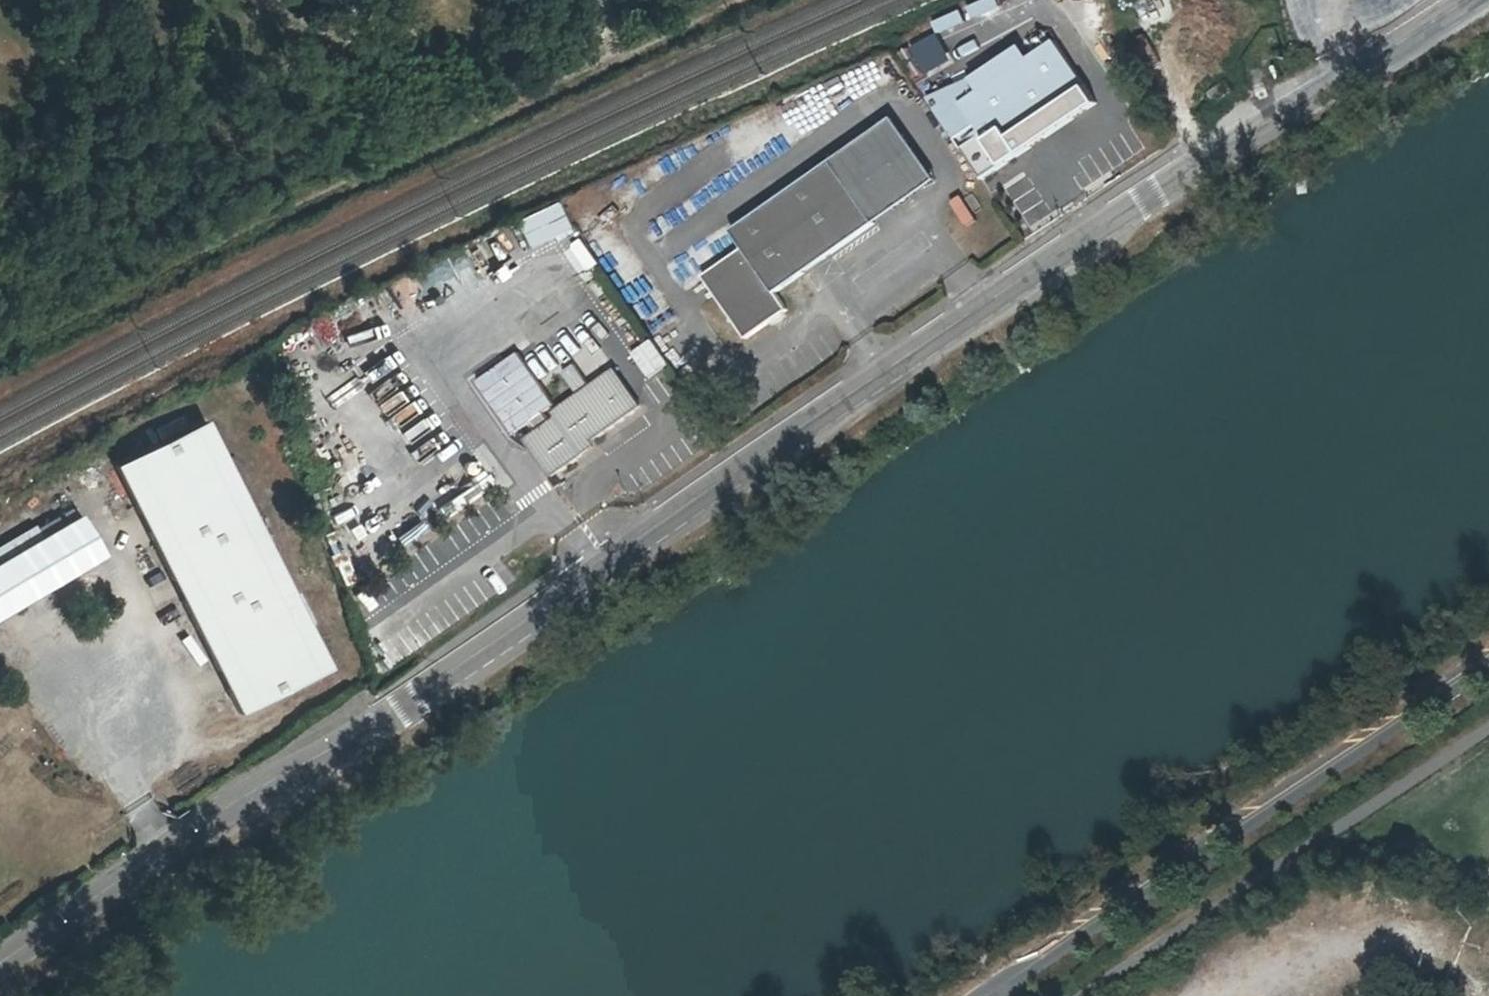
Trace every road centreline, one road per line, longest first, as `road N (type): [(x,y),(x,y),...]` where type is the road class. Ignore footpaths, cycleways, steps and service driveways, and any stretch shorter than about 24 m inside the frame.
road 1 (unclassified): [(0,965),(216,816),(378,720),(1088,236),(1470,0)]
road 2 (unclassified): [(1488,668),(1005,995)]

